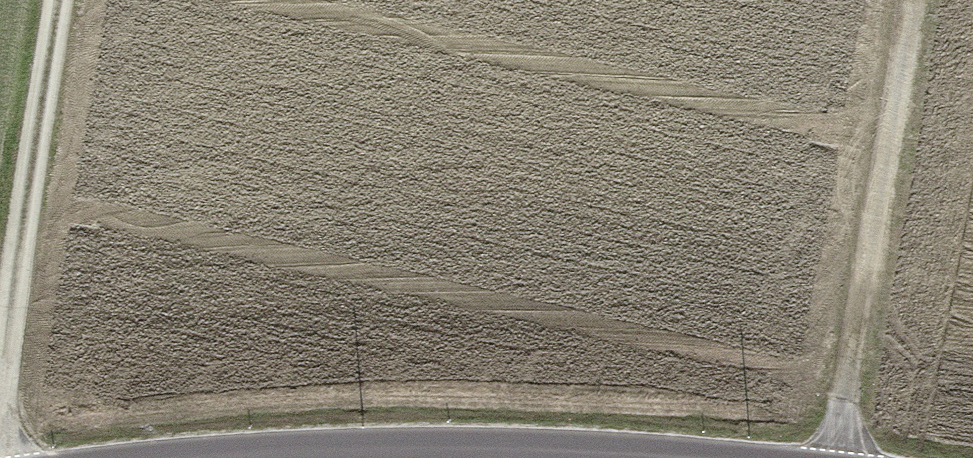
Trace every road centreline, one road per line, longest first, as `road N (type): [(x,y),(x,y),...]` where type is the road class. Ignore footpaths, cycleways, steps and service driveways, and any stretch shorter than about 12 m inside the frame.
road 1 (track): [(840,457),(843,389),(930,0)]
road 2 (track): [(0,356),(58,0)]

